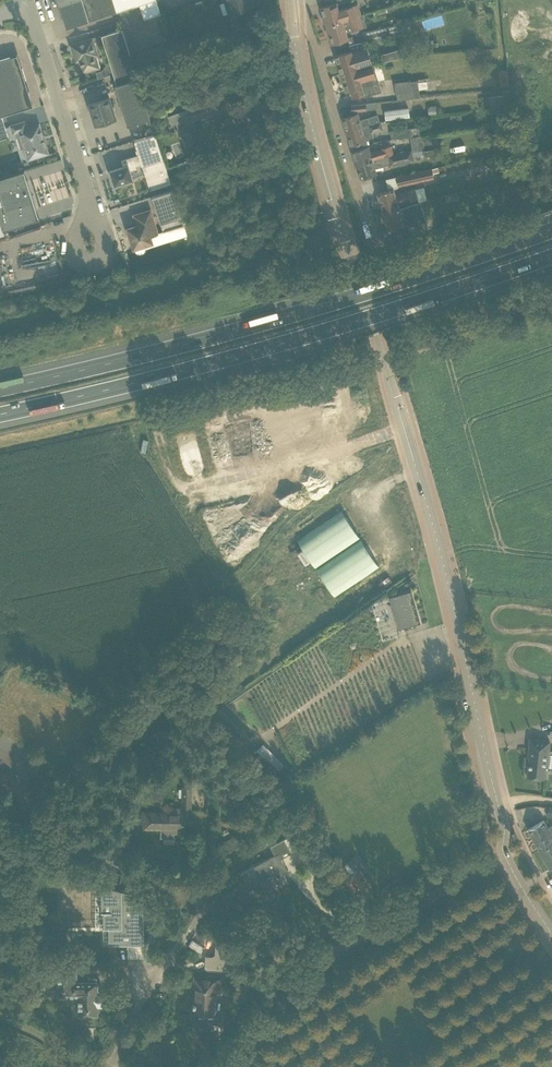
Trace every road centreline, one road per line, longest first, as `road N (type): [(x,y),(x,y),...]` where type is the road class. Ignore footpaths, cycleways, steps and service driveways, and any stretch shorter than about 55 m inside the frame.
road 1 (tertiary): [(506,857),(444,574),(311,128),(290,0)]
road 2 (motorway): [(551,233),(205,341),(0,391)]
road 3 (motorway): [(0,417),(211,365),(551,259)]
road 4 (residential): [(208,905),(0,807)]
road 5 (unclassified): [(92,210),(26,1)]
road 6 (residential): [(327,952),(506,857)]
road 7 (residential): [(109,1066),(147,989),(208,905)]
road 8 (residential): [(230,1066),(327,952)]
road 9 (residential): [(327,952),(208,905)]

